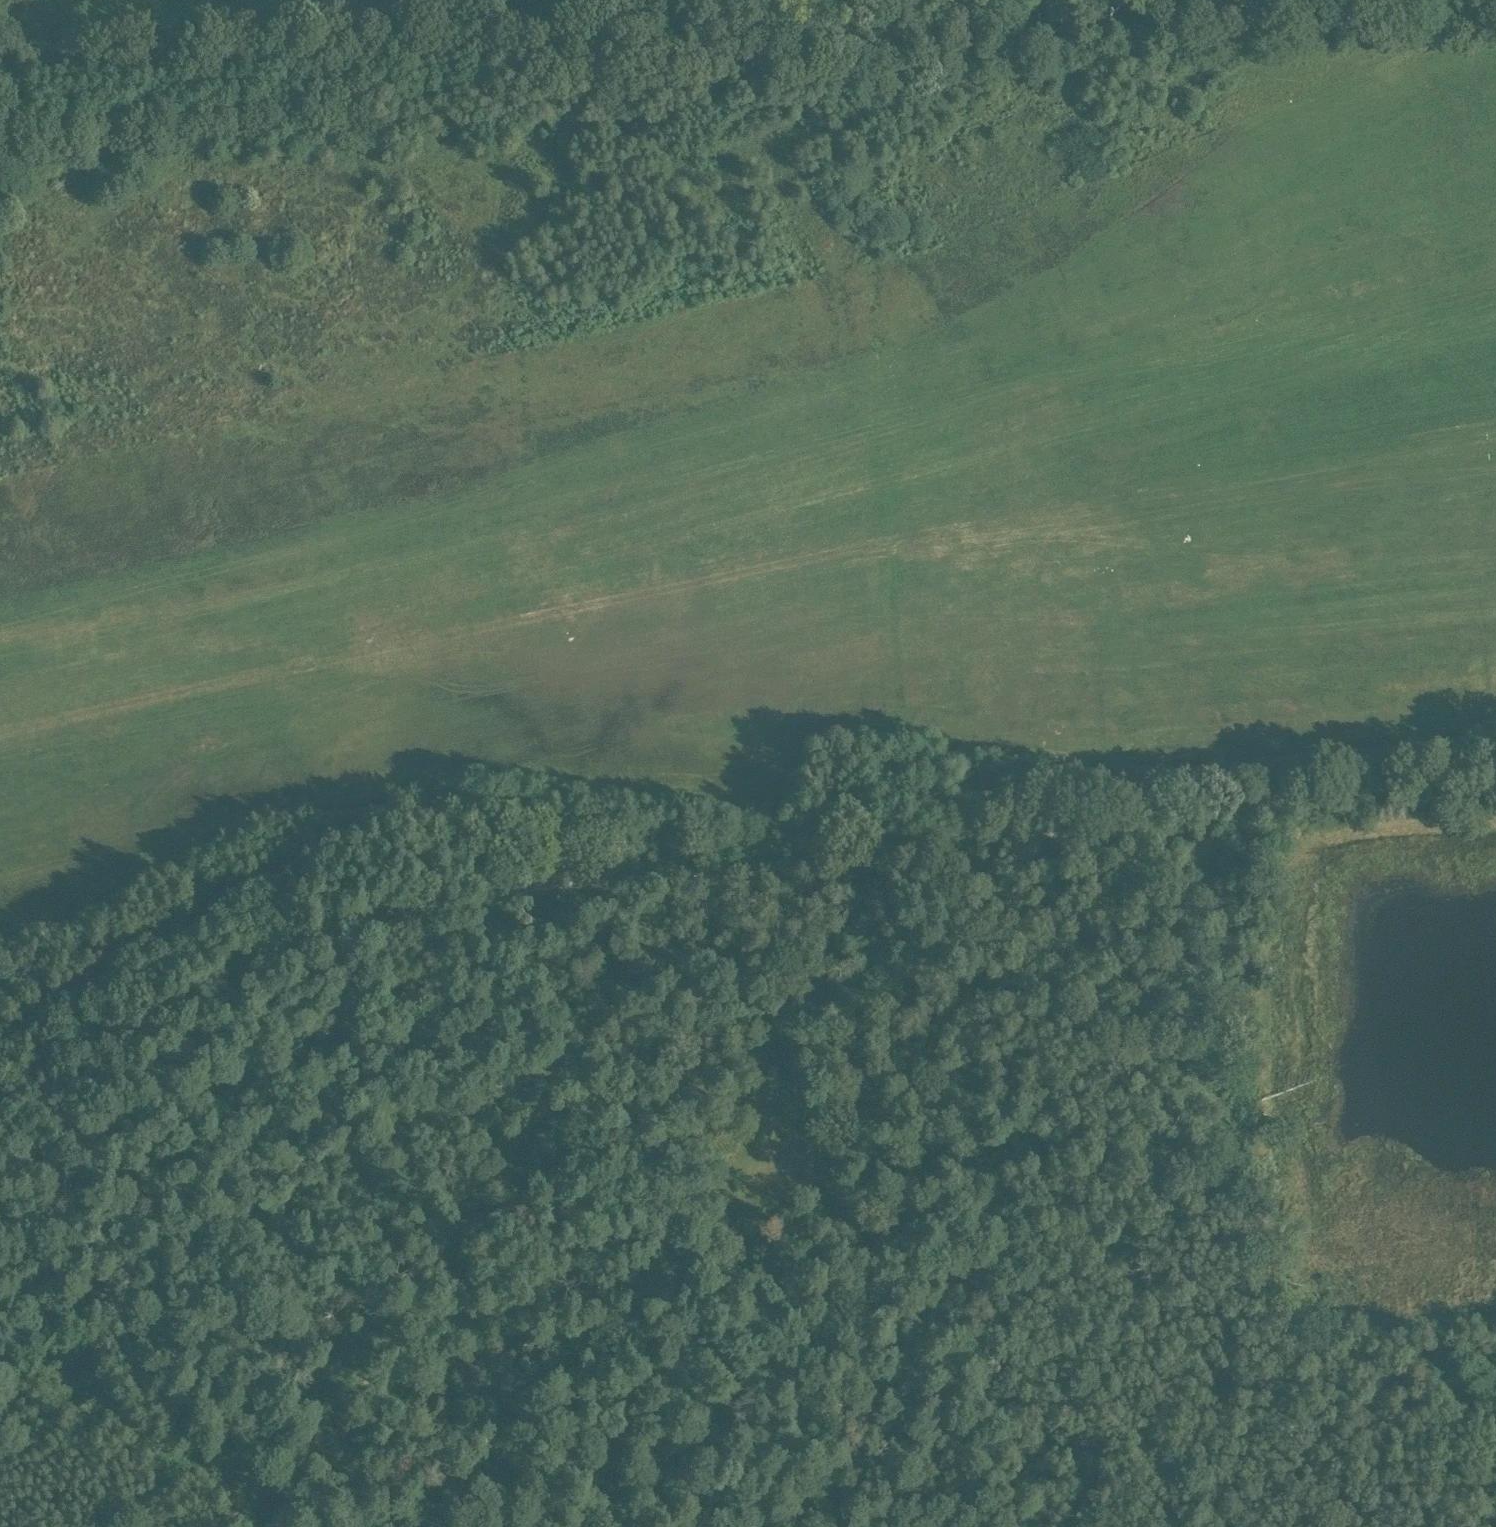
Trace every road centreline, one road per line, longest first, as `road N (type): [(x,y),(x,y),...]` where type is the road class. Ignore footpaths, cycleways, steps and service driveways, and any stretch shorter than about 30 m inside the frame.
road 1 (track): [(1495,314),(0,639)]
road 2 (track): [(1495,780),(981,846),(899,787),(844,860)]
road 3 (track): [(763,1111),(577,1526)]
road 4 (track): [(340,921),(0,1106)]
road 5 (track): [(696,876),(340,921)]
road 6 (track): [(844,860),(696,876)]

